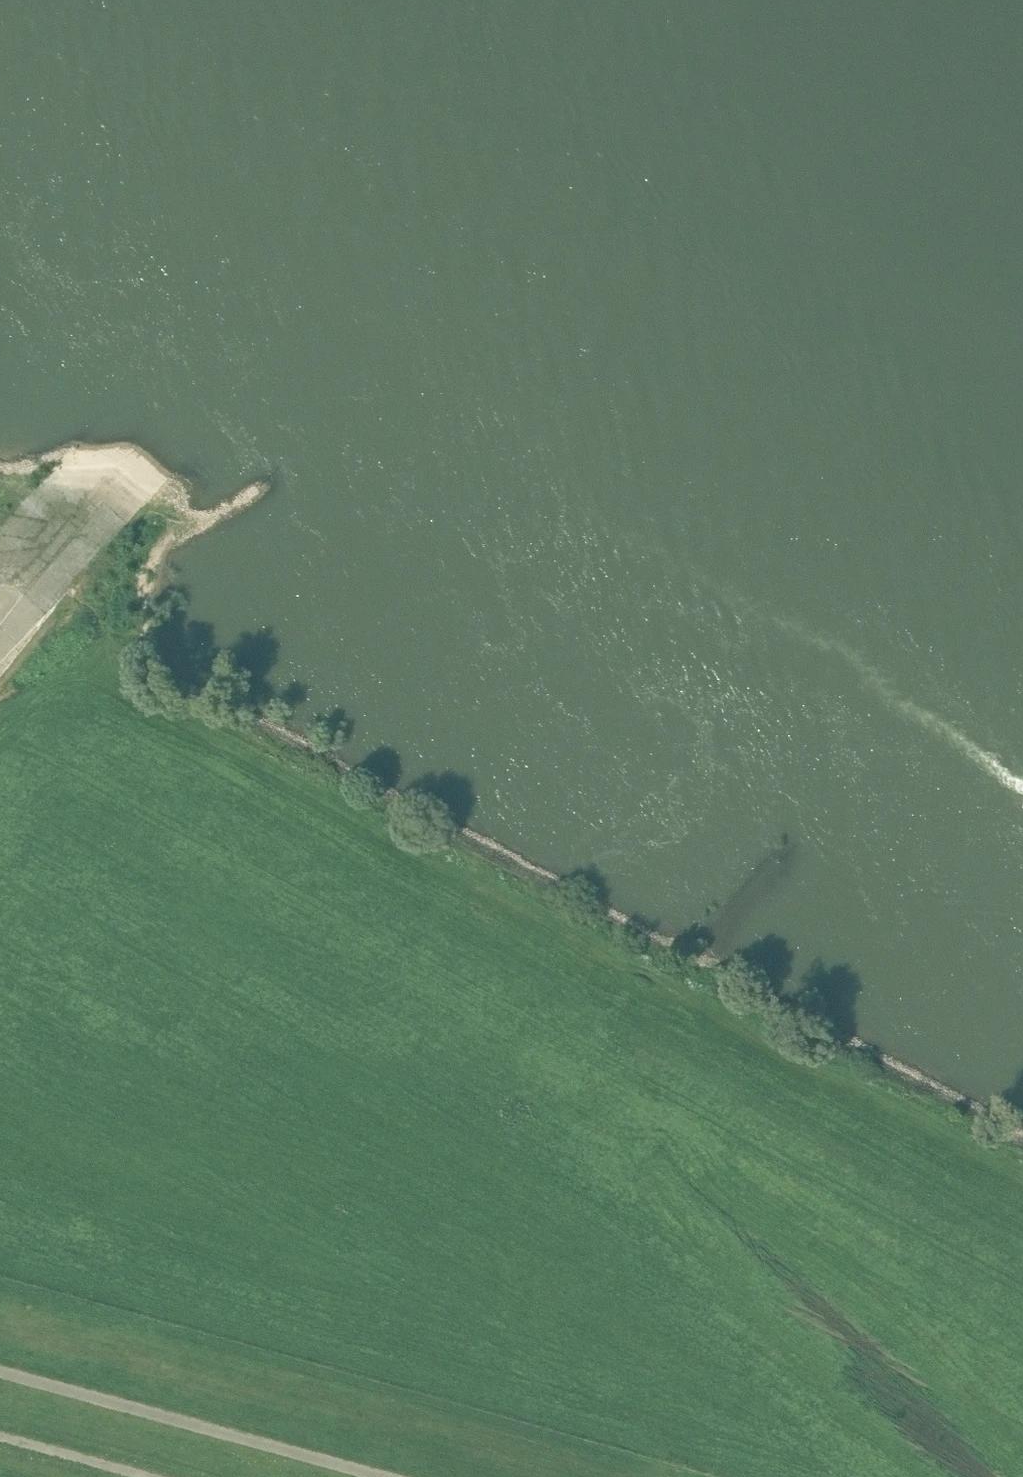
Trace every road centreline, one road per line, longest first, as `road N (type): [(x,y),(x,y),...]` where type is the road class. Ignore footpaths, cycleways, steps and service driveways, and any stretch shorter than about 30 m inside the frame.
road 1 (track): [(167,1476),(0,1430)]

